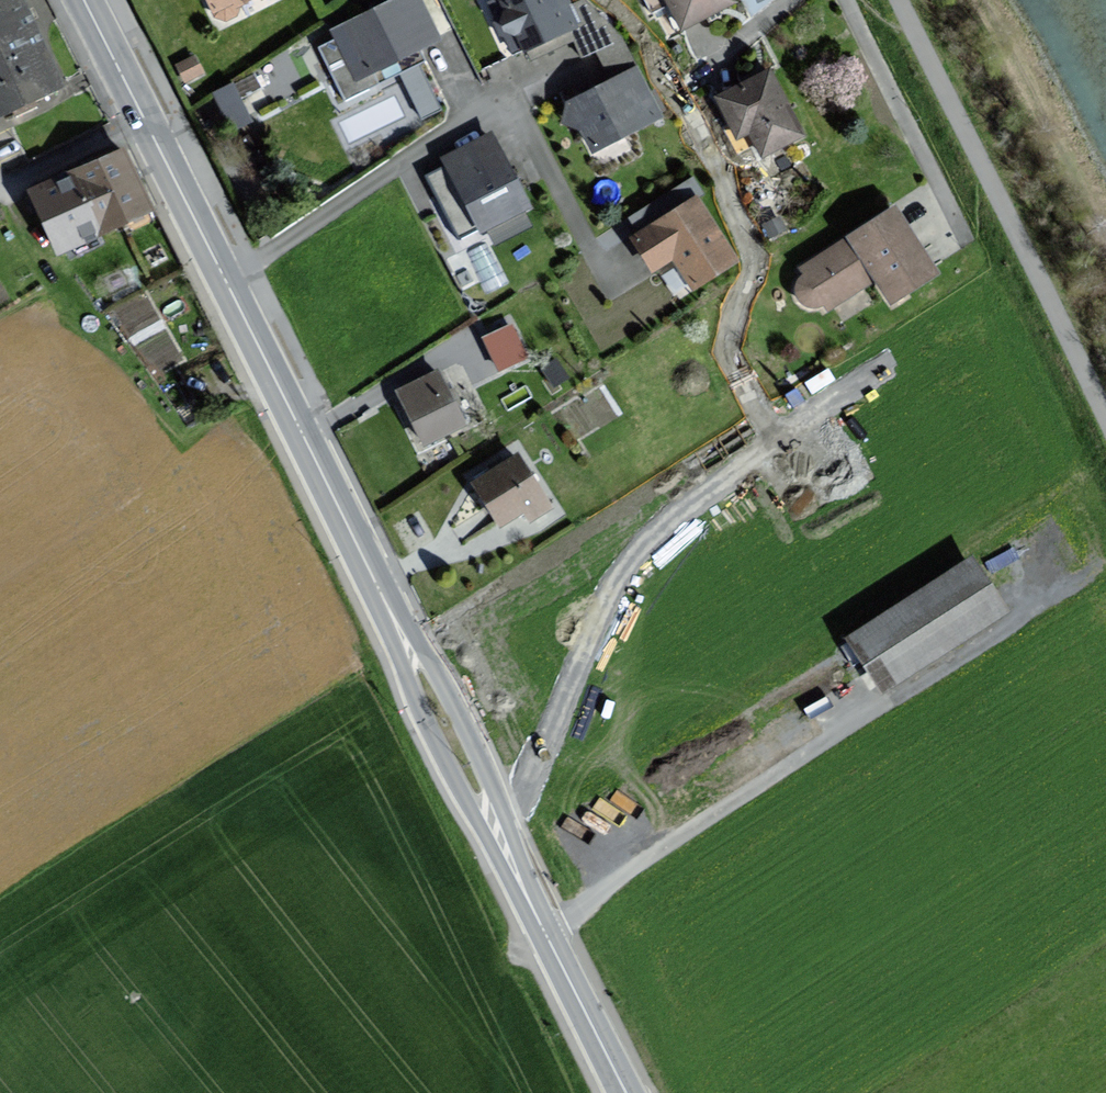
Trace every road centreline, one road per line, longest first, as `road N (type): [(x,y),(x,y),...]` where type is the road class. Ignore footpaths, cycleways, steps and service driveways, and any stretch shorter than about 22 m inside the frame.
road 1 (secondary): [(145,121),(390,613)]
road 2 (track): [(897,0),(1105,416)]
road 3 (track): [(546,933),(893,697)]
road 4 (secondary): [(520,882),(459,714),(390,613)]
road 5 (secondary): [(390,613),(439,751),(520,882)]
road 6 (residential): [(967,242),(846,0)]
road 7 (secondary): [(520,882),(625,1092)]
road 8 (residential): [(0,195),(145,121)]
road 9 (secondary): [(85,0),(145,121)]

